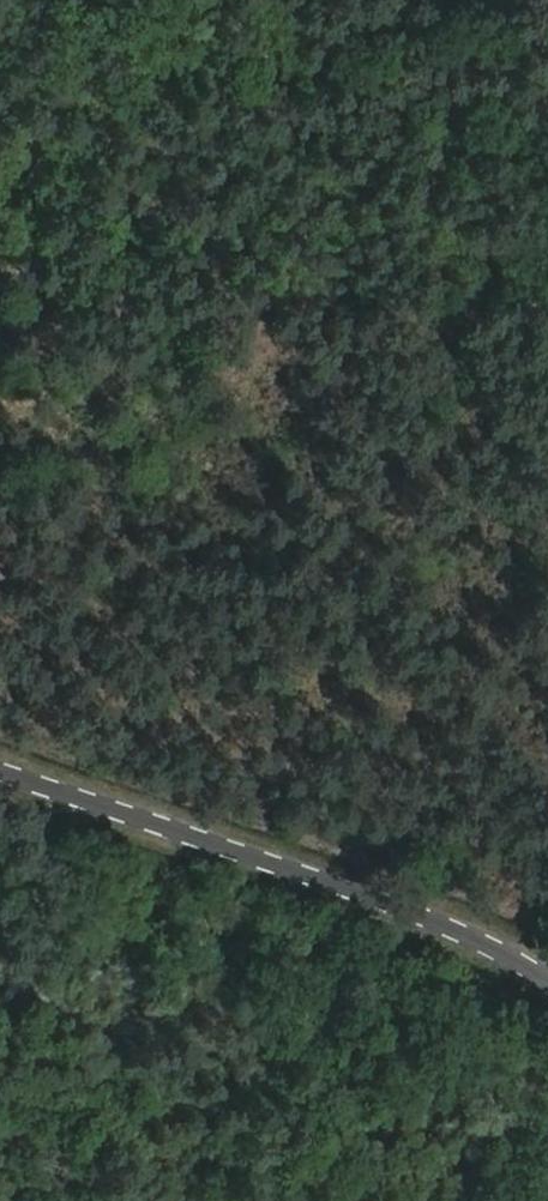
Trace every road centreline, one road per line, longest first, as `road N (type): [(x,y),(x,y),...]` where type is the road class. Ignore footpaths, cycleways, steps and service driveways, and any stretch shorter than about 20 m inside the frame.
road 1 (tertiary): [(547,976),(0,773)]

